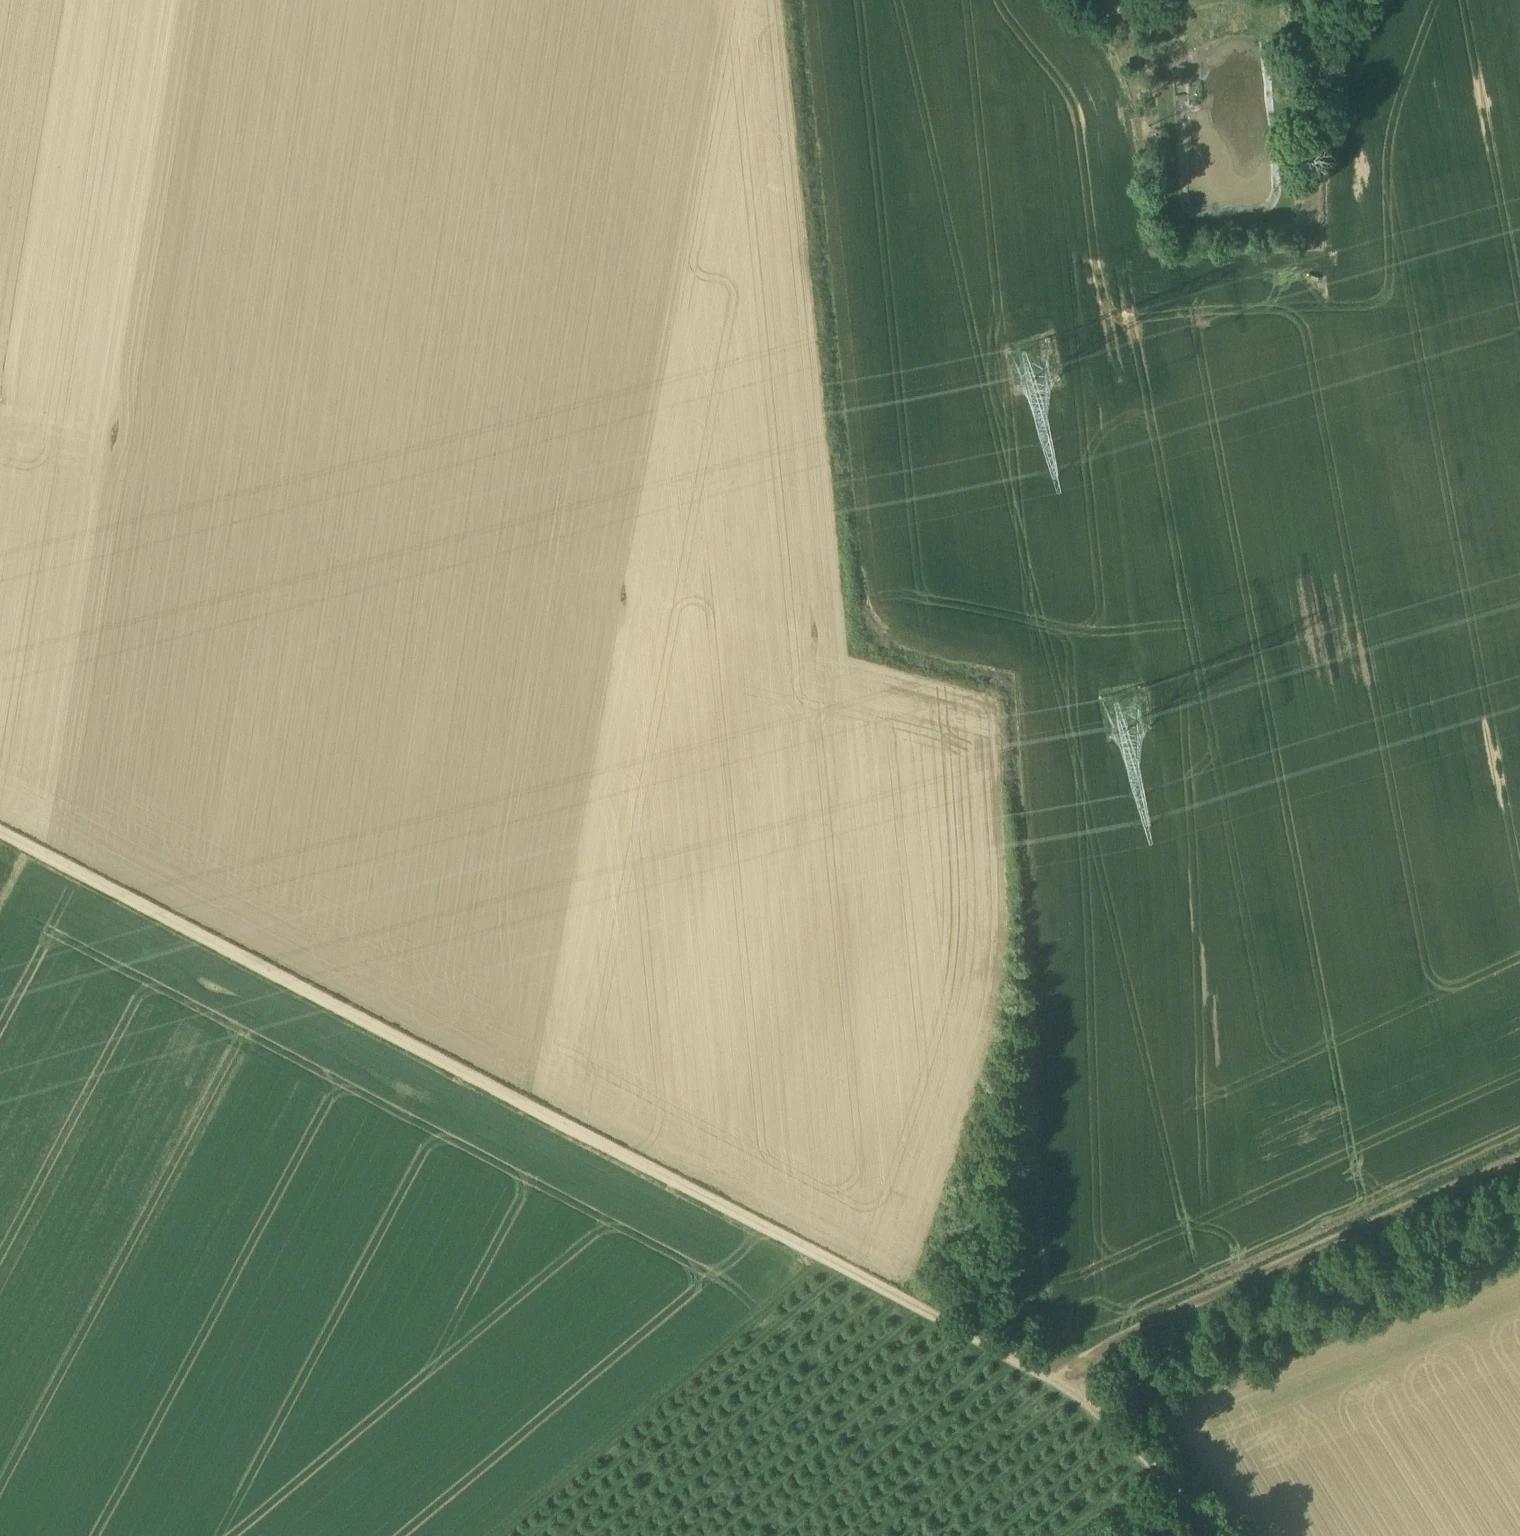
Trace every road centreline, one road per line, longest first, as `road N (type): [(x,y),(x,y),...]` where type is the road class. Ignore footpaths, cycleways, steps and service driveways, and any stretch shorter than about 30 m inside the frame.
road 1 (track): [(1071,1378),(927,1311),(0,828)]
road 2 (track): [(1071,1378),(1113,1340),(1519,1162)]
road 3 (track): [(1215,1535),(1127,1425),(1071,1378)]

